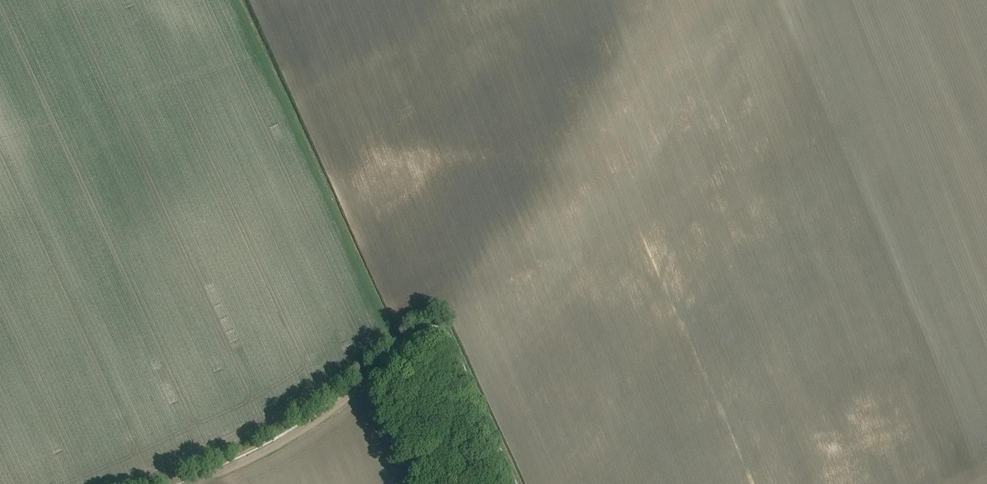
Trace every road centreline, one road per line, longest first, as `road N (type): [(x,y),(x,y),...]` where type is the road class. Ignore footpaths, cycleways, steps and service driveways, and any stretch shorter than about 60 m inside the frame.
road 1 (track): [(511,483),(451,349),(431,336),(289,438),(194,483)]

